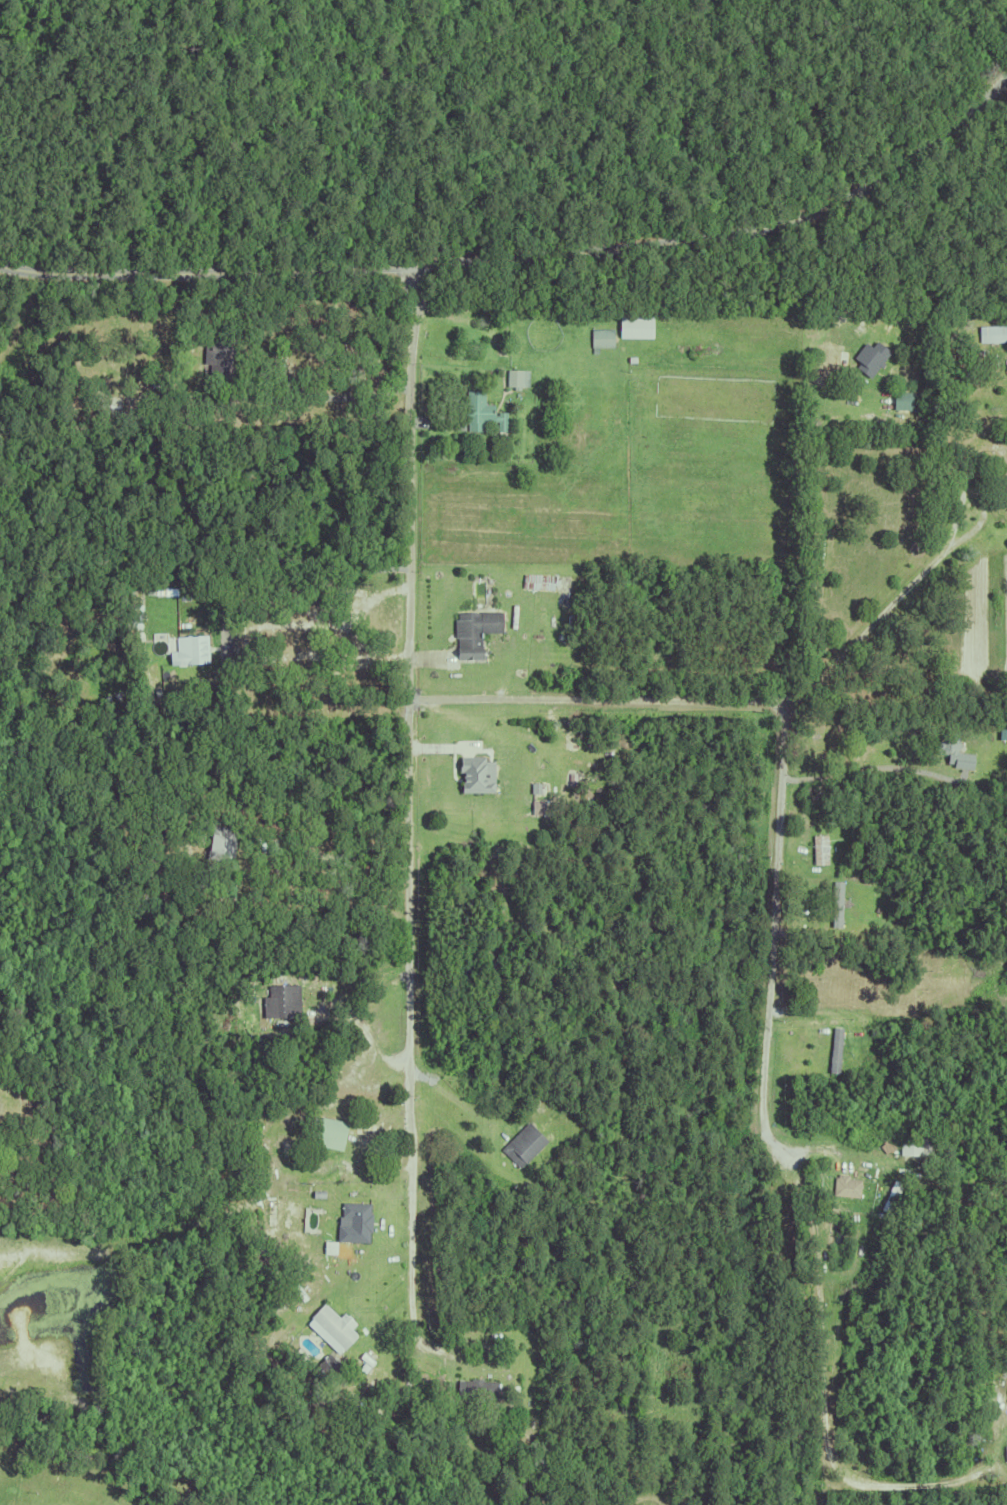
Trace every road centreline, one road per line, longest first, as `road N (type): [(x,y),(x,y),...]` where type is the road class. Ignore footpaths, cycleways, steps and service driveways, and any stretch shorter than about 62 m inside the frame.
road 1 (residential): [(418,1329),(408,702),(417,267)]
road 2 (residential): [(1006,83),(884,181),(761,232),(359,271),(58,276),(0,267)]
road 3 (residential): [(765,1116),(785,707)]
road 4 (residential): [(785,707),(408,702)]

